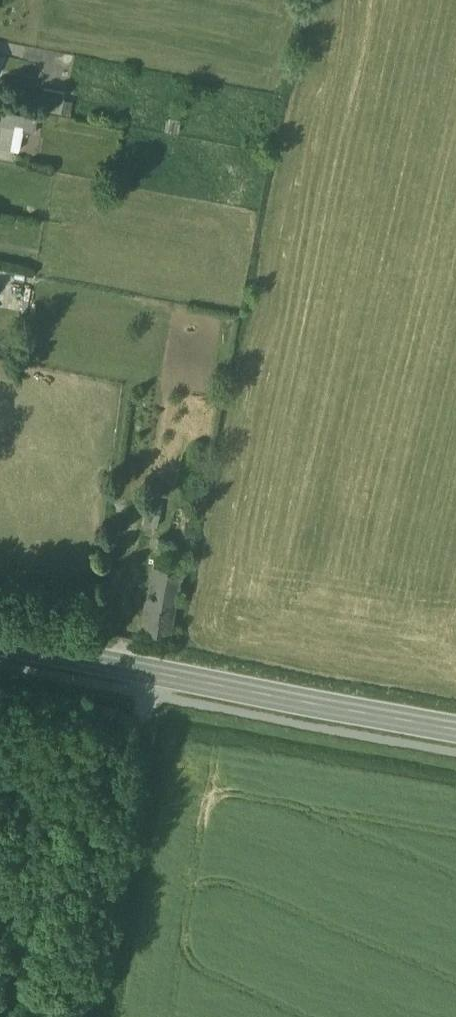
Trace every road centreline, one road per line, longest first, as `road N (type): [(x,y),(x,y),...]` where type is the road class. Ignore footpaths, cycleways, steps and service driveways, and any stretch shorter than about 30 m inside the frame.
road 1 (secondary): [(455,730),(0,648)]

